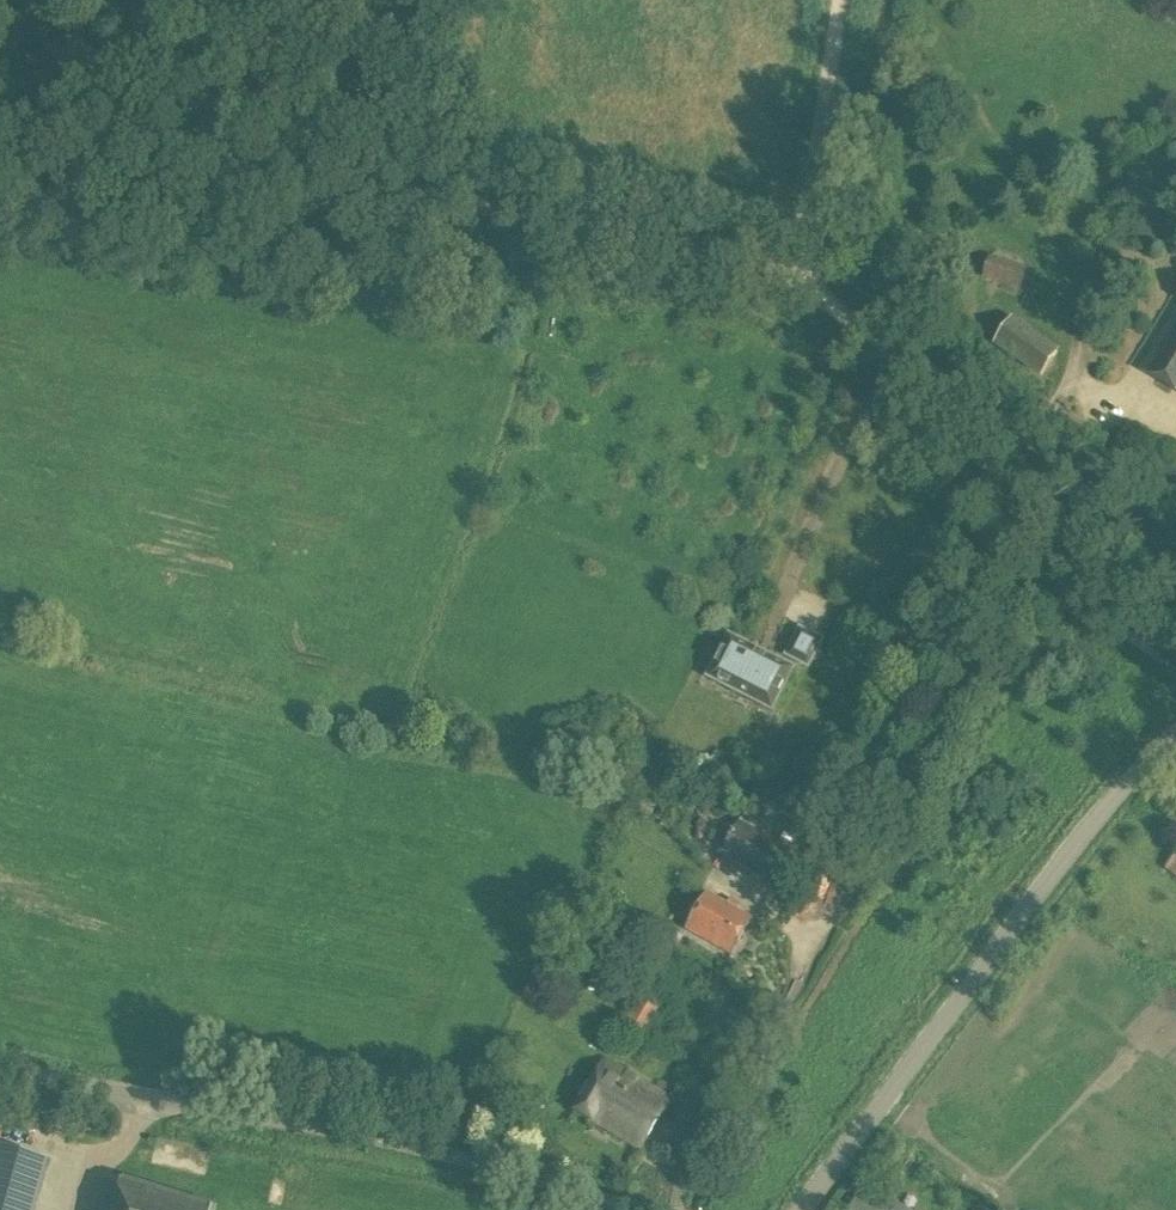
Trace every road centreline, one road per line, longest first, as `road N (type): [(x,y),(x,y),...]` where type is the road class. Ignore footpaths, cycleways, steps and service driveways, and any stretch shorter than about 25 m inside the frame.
road 1 (track): [(840,0),(804,227),(815,283),(830,303),(1047,452),(1058,482),(1033,576),(1175,672)]
road 2 (track): [(0,140),(554,230),(815,283)]
road 3 (unclassified): [(637,1209),(512,1172),(0,1066)]
road 4 (unclassified): [(801,1209),(1128,780),(1175,731)]

